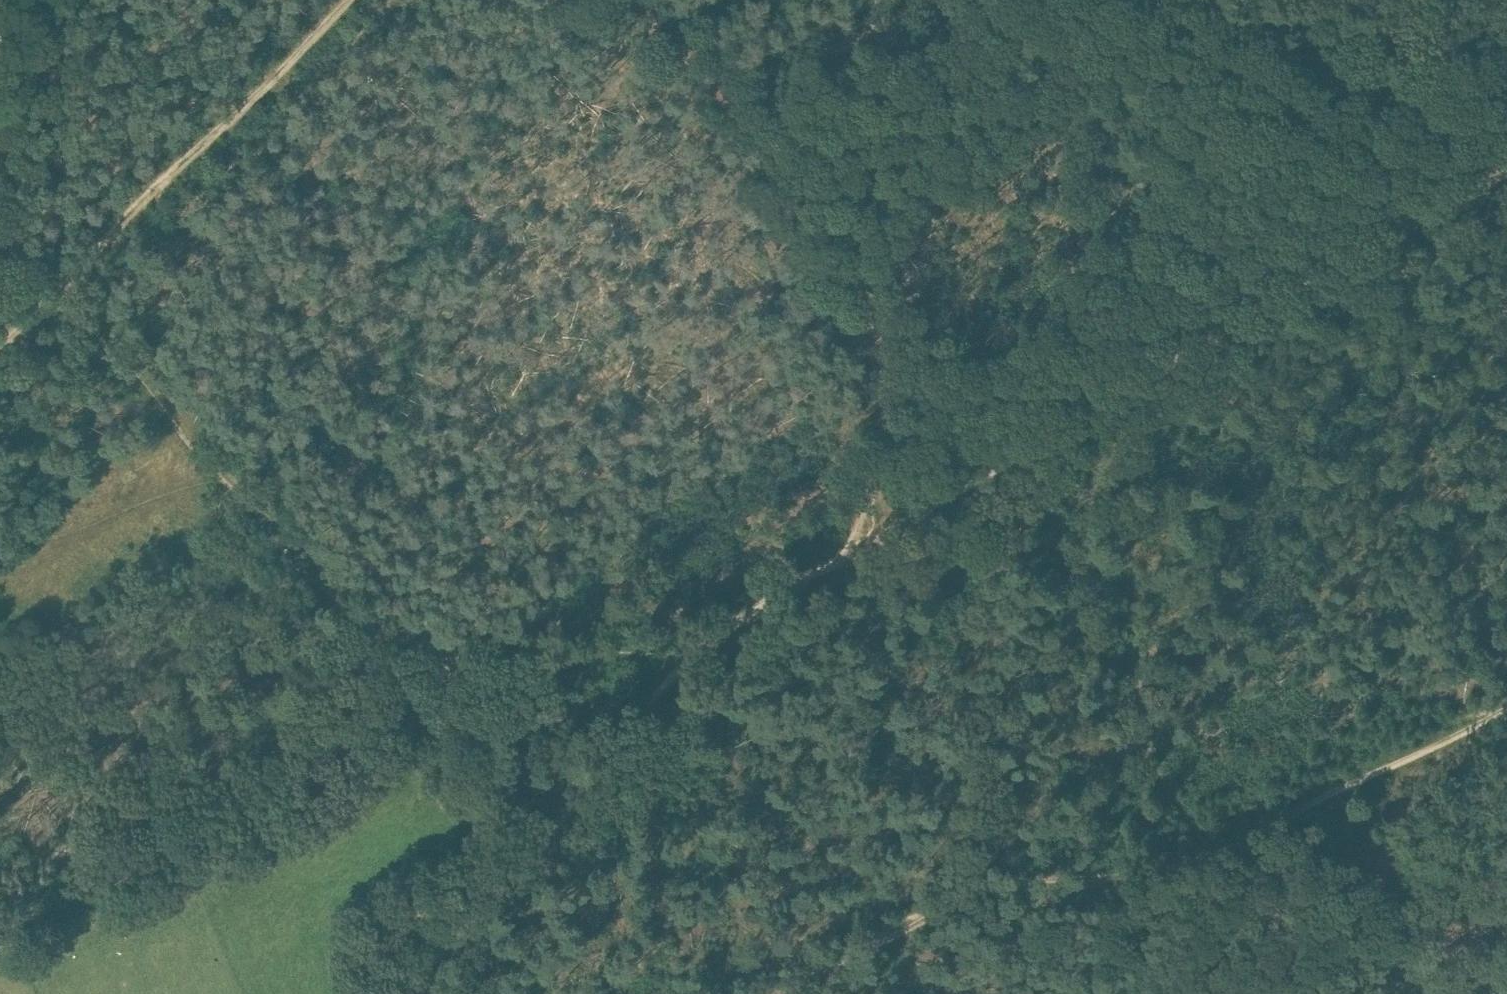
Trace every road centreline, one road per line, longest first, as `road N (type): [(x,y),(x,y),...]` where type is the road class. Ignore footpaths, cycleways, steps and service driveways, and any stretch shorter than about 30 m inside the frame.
road 1 (track): [(1506,167),(853,544)]
road 2 (track): [(690,632),(388,993)]
road 3 (track): [(1506,686),(1237,823),(1134,862)]
road 4 (track): [(339,0),(59,297)]
road 5 (track): [(1134,862),(989,893),(795,993)]
road 6 (track): [(853,544),(690,632)]

